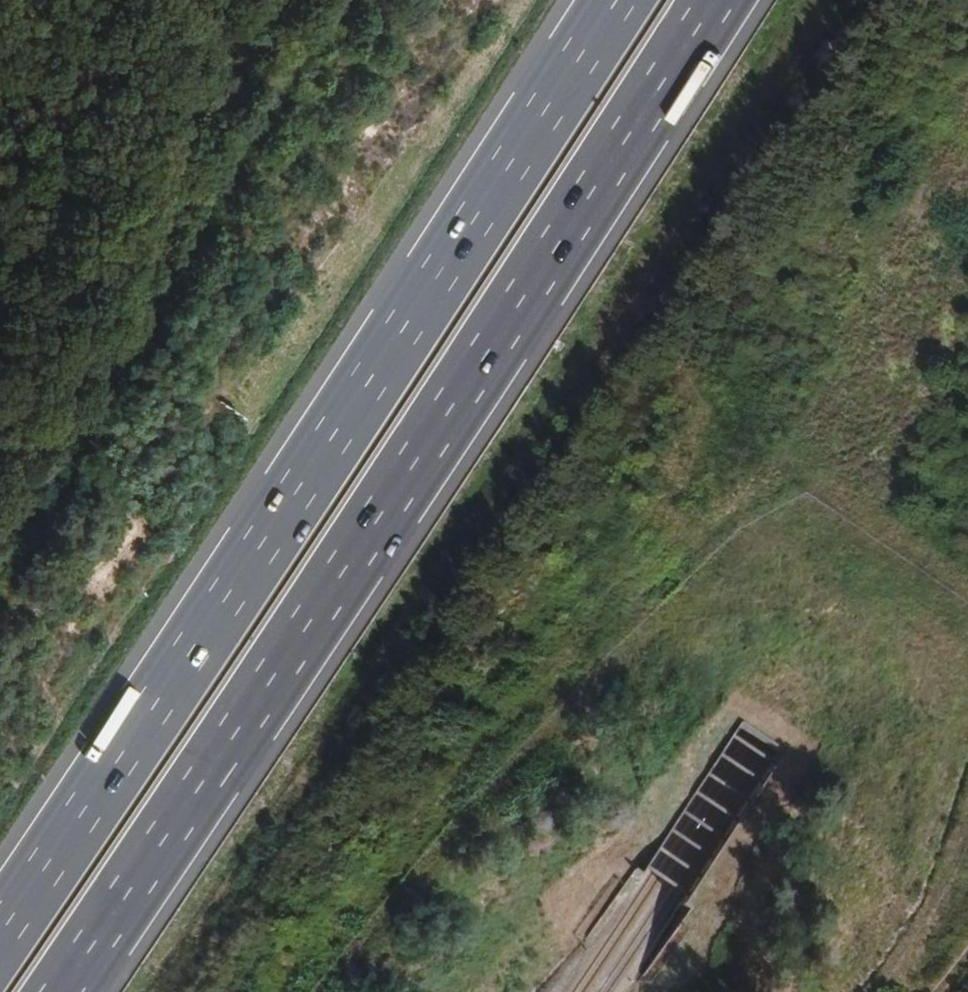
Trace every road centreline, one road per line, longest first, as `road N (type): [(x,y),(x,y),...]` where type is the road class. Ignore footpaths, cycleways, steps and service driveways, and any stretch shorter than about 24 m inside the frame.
road 1 (motorway): [(63,991),(718,0)]
road 2 (motorway): [(615,0),(0,930)]
road 3 (track): [(711,991),(722,956),(712,902),(814,745),(794,706),(729,704),(629,855),(575,865),(521,904),(458,991)]
road 4 (track): [(967,602),(784,470),(525,653),(361,695)]

